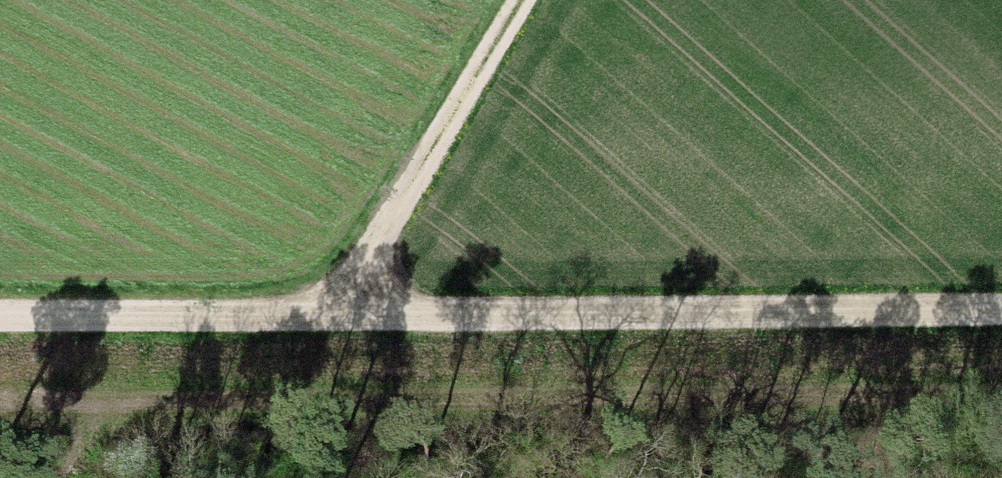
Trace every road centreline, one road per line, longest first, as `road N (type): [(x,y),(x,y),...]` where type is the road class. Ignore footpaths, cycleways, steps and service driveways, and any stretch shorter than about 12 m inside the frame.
road 1 (track): [(0,310),(344,316),(1001,301)]
road 2 (track): [(0,410),(1001,407)]
road 3 (track): [(344,316),(532,0)]

